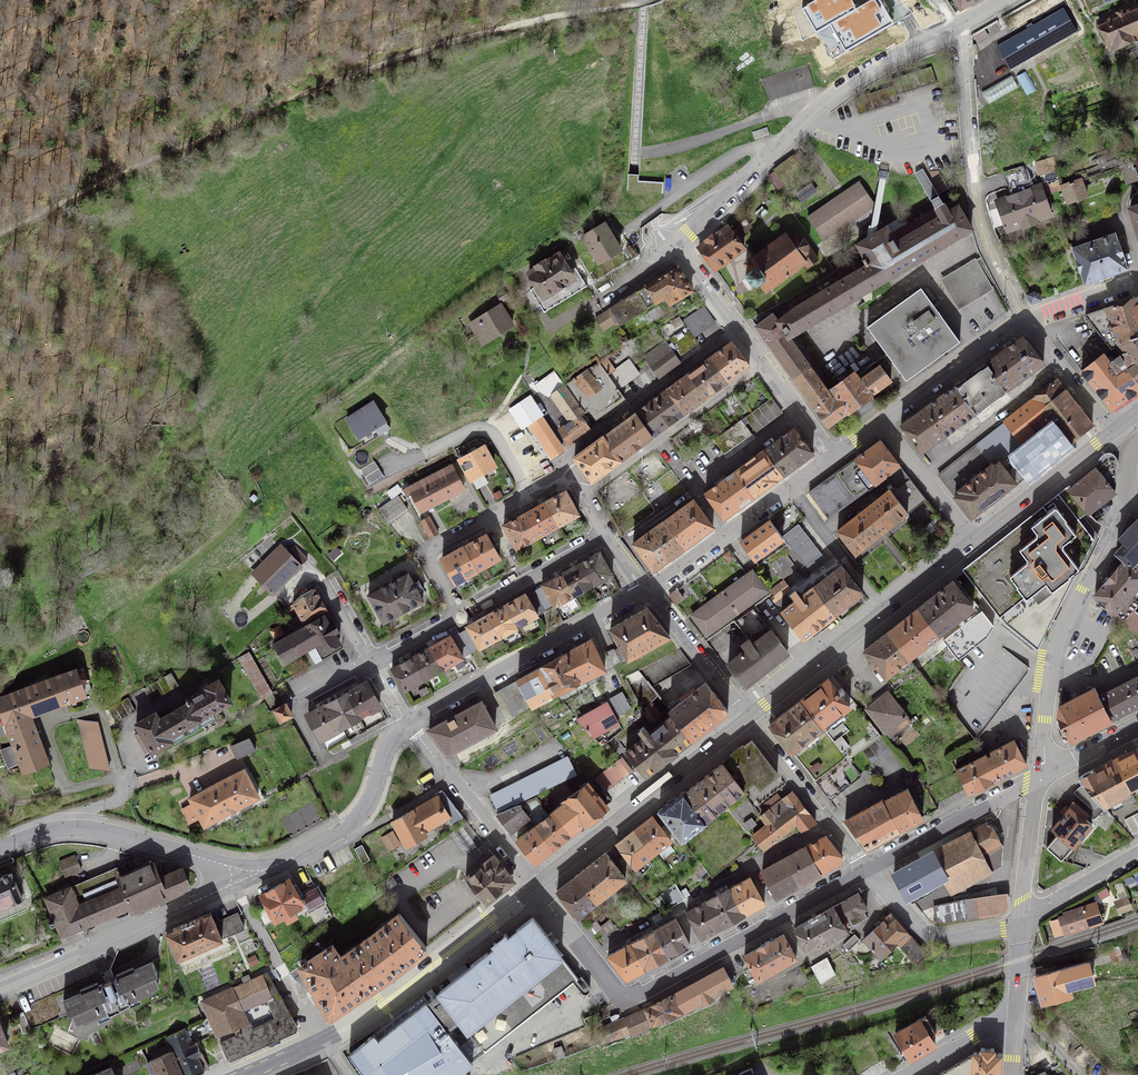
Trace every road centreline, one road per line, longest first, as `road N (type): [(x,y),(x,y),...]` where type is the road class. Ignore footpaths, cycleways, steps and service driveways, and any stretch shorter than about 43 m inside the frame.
road 1 (track): [(0,234),(102,180),(387,62),(644,0)]
road 2 (residential): [(676,243),(823,108),(957,31)]
road 3 (residential): [(867,869),(636,995),(618,992),(587,955)]
road 4 (residential): [(1040,778),(1057,644),(1130,485)]
road 5 (residential): [(1028,319),(995,258),(976,191),(957,31)]
road 6 (residential): [(829,823),(587,955)]
road 7 (residential): [(252,873),(0,984)]
road 8 (residential): [(644,592),(408,724)]
road 9 (primary): [(746,720),(535,886)]
road 10 (tertiary): [(252,873),(81,829),(0,846)]
road 11 (primary): [(535,886),(340,1031)]
road 12 (tertiary): [(408,724),(362,812),(316,846),(252,873)]
road 13 (residential): [(564,461),(741,330)]
road 14 (residential): [(535,886),(408,724)]
road 15 (residential): [(1040,778),(867,869)]
road 16 (residential): [(460,617),(427,552),(530,497)]
road 17 (residential): [(530,497),(497,437),(481,429),(391,468)]
road 18 (residential): [(867,869),(934,937),(1021,923)]
road 19 (residential): [(1028,319),(880,422)]
road 20 (primary): [(1115,430),(975,540)]
road 21 (primary): [(885,611),(746,720)]
road 22 (residential): [(460,617),(607,539)]
road 23 (residential): [(644,592),(746,720)]
road 24 (residential): [(790,488),(885,611)]
road 25 (residential): [(880,422),(975,540)]
road 26 (residential): [(553,325),(676,243)]
road 27 (residential): [(1021,923),(1040,778)]
road 28 (residential): [(1028,319),(1115,430)]
road 29 (residential): [(1137,852),(1021,923)]
road 30 (residential): [(746,720),(829,823)]
road 31 (residential): [(660,441),(765,363)]

